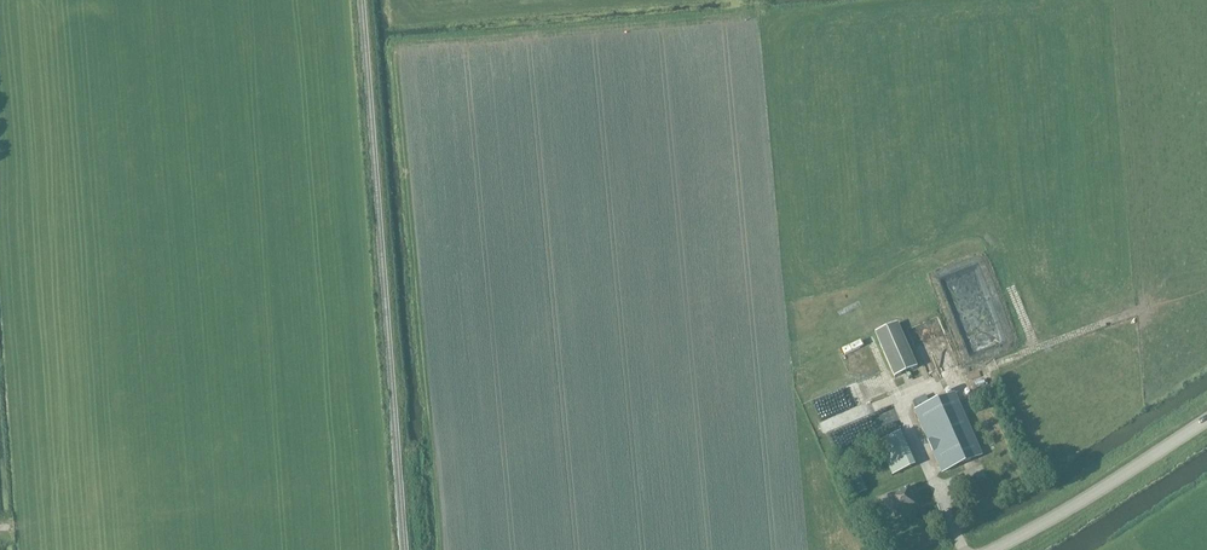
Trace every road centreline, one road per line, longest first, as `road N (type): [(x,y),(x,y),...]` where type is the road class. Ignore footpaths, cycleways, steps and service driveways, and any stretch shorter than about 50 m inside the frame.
road 1 (unclassified): [(993,549),(1206,419)]

